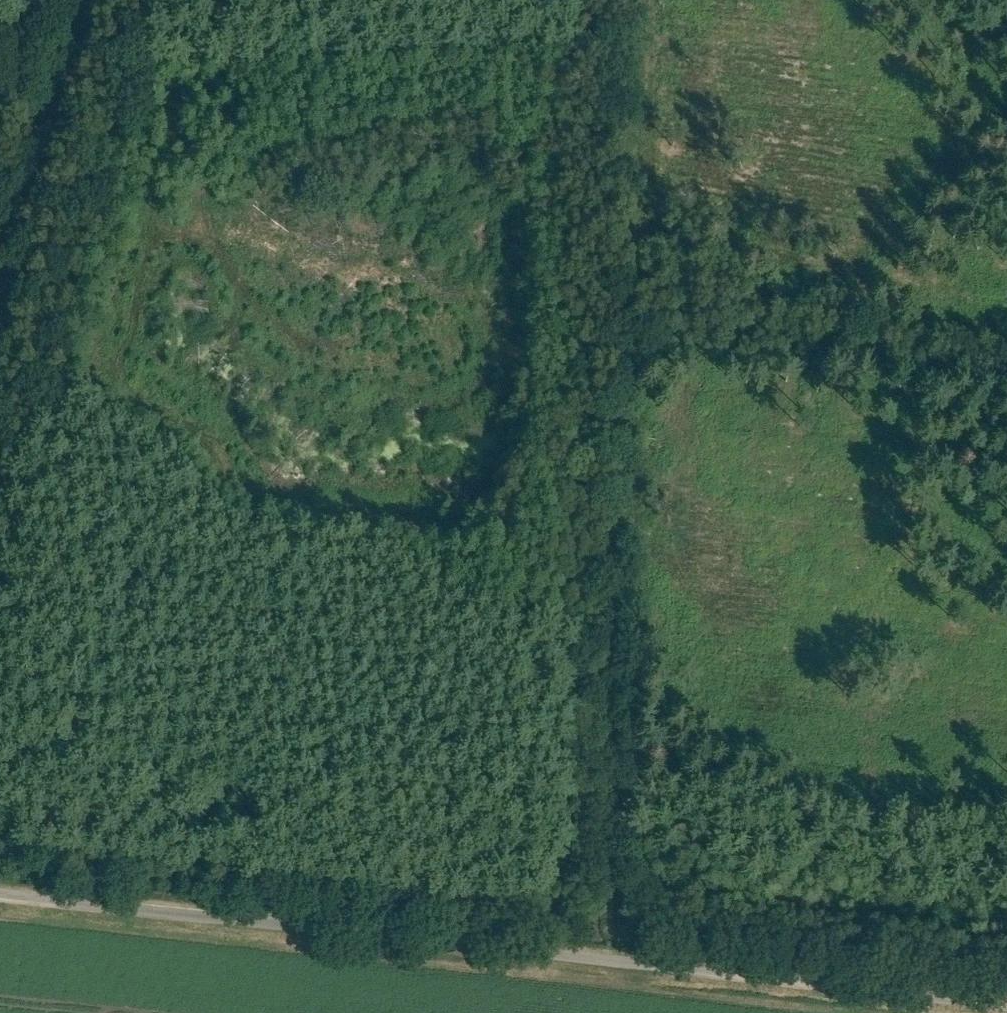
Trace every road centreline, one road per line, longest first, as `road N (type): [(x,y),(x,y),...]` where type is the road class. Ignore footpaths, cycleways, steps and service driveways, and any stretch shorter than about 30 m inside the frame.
road 1 (unclassified): [(0,896),(1006,1001)]
road 2 (tertiary): [(0,308),(94,0)]

